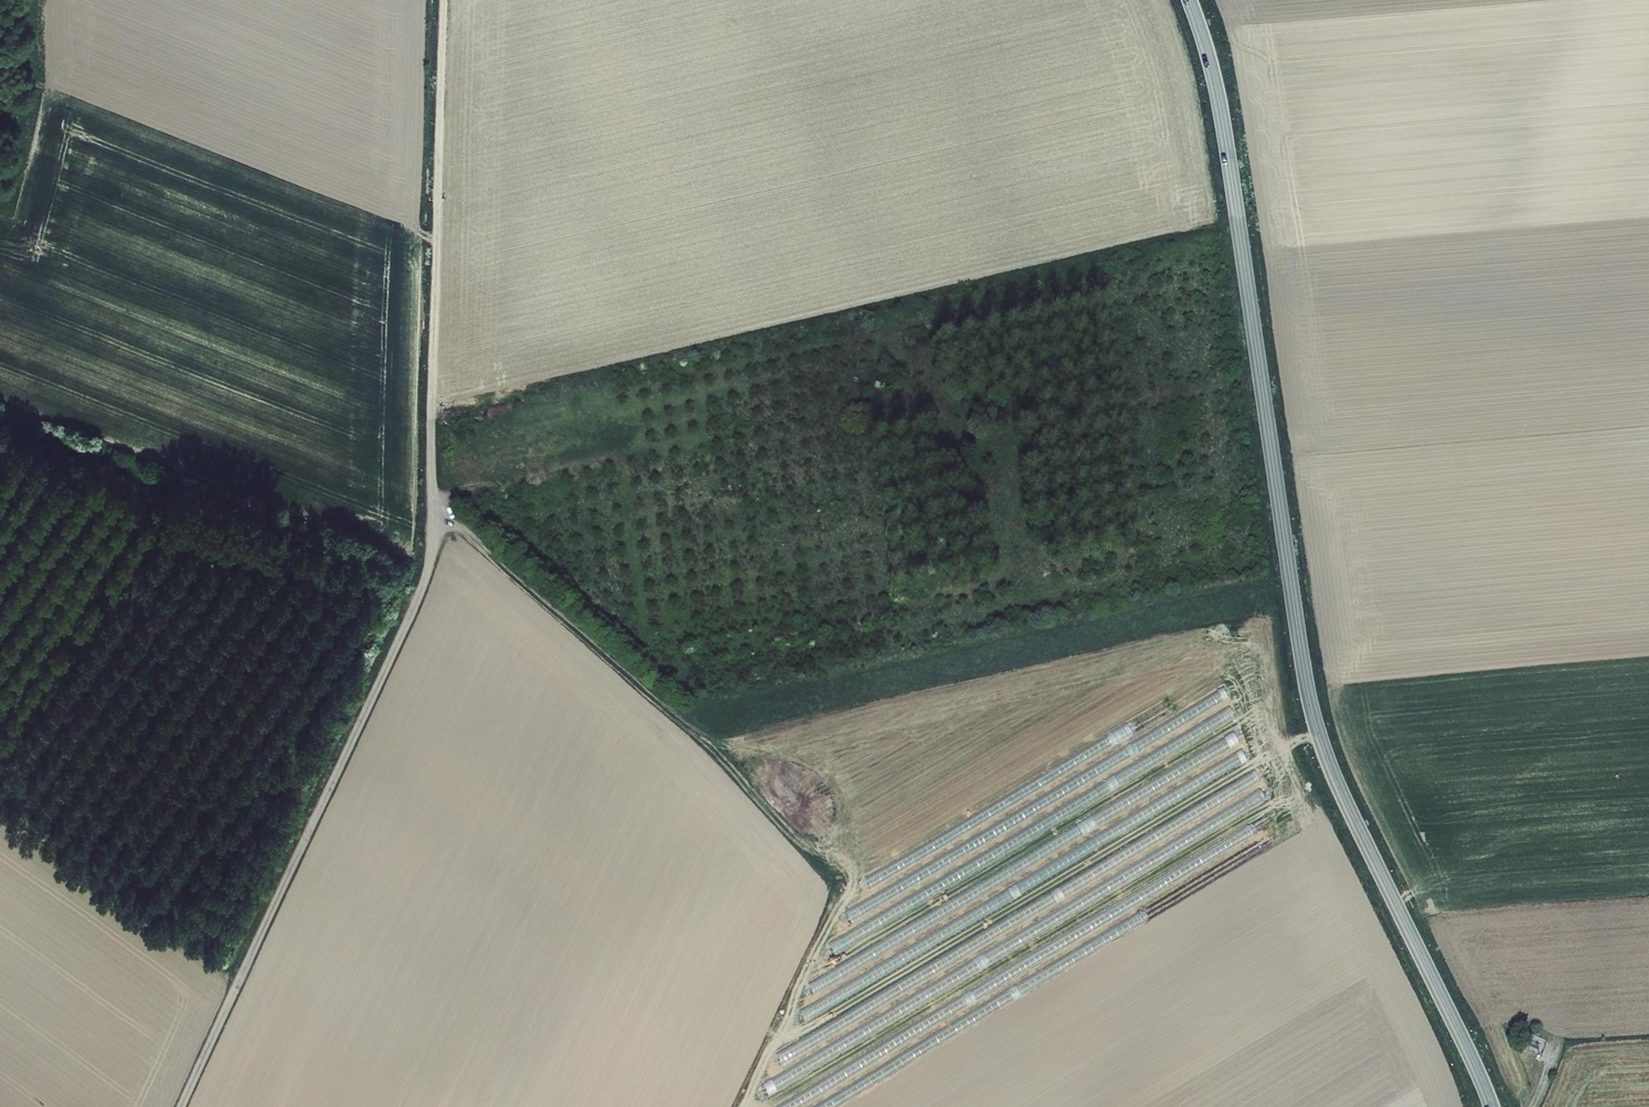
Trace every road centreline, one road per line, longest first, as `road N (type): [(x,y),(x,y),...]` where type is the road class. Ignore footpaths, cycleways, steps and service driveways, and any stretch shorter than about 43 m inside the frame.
road 1 (track): [(178,1106),(426,583),(434,535),(432,241),(443,0)]
road 2 (tertiary): [(1491,1106),(1347,804),(1313,715),(1222,117),(1189,0)]

